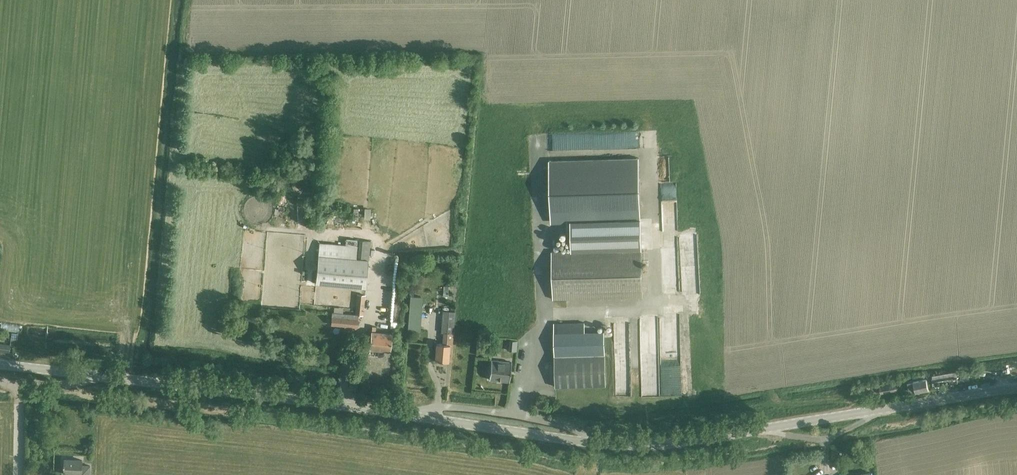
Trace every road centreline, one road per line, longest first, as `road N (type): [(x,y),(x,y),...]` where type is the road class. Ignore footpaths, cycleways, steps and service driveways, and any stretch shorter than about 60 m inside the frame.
road 1 (tertiary): [(1016,387),(654,446),(0,364)]

